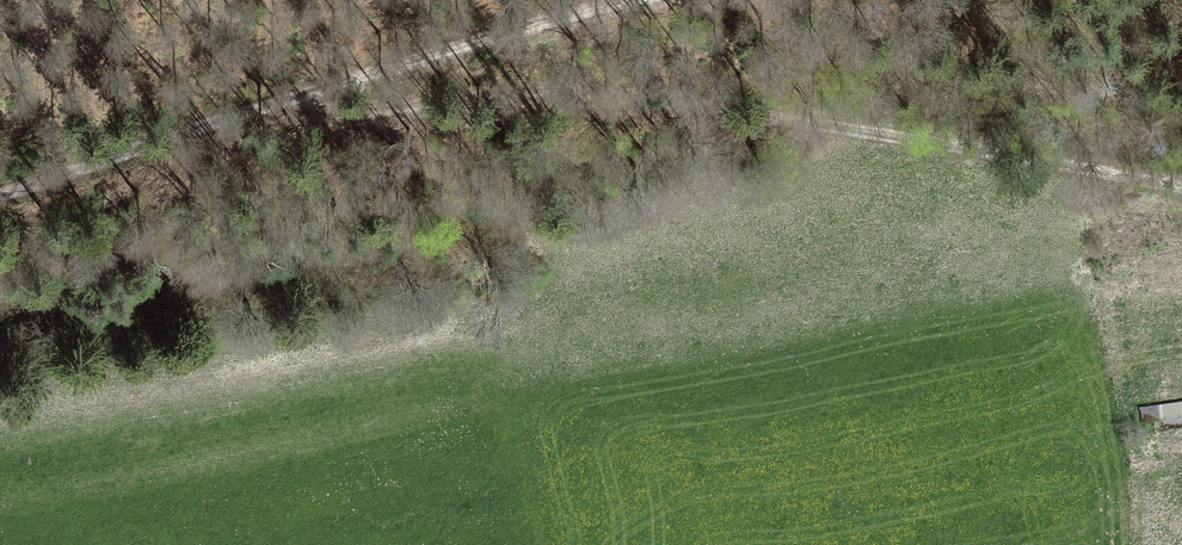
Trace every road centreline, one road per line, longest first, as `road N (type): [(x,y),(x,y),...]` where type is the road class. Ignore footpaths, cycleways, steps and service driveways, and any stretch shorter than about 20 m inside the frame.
road 1 (track): [(1181,191),(386,79)]
road 2 (unclassified): [(0,189),(673,0)]

